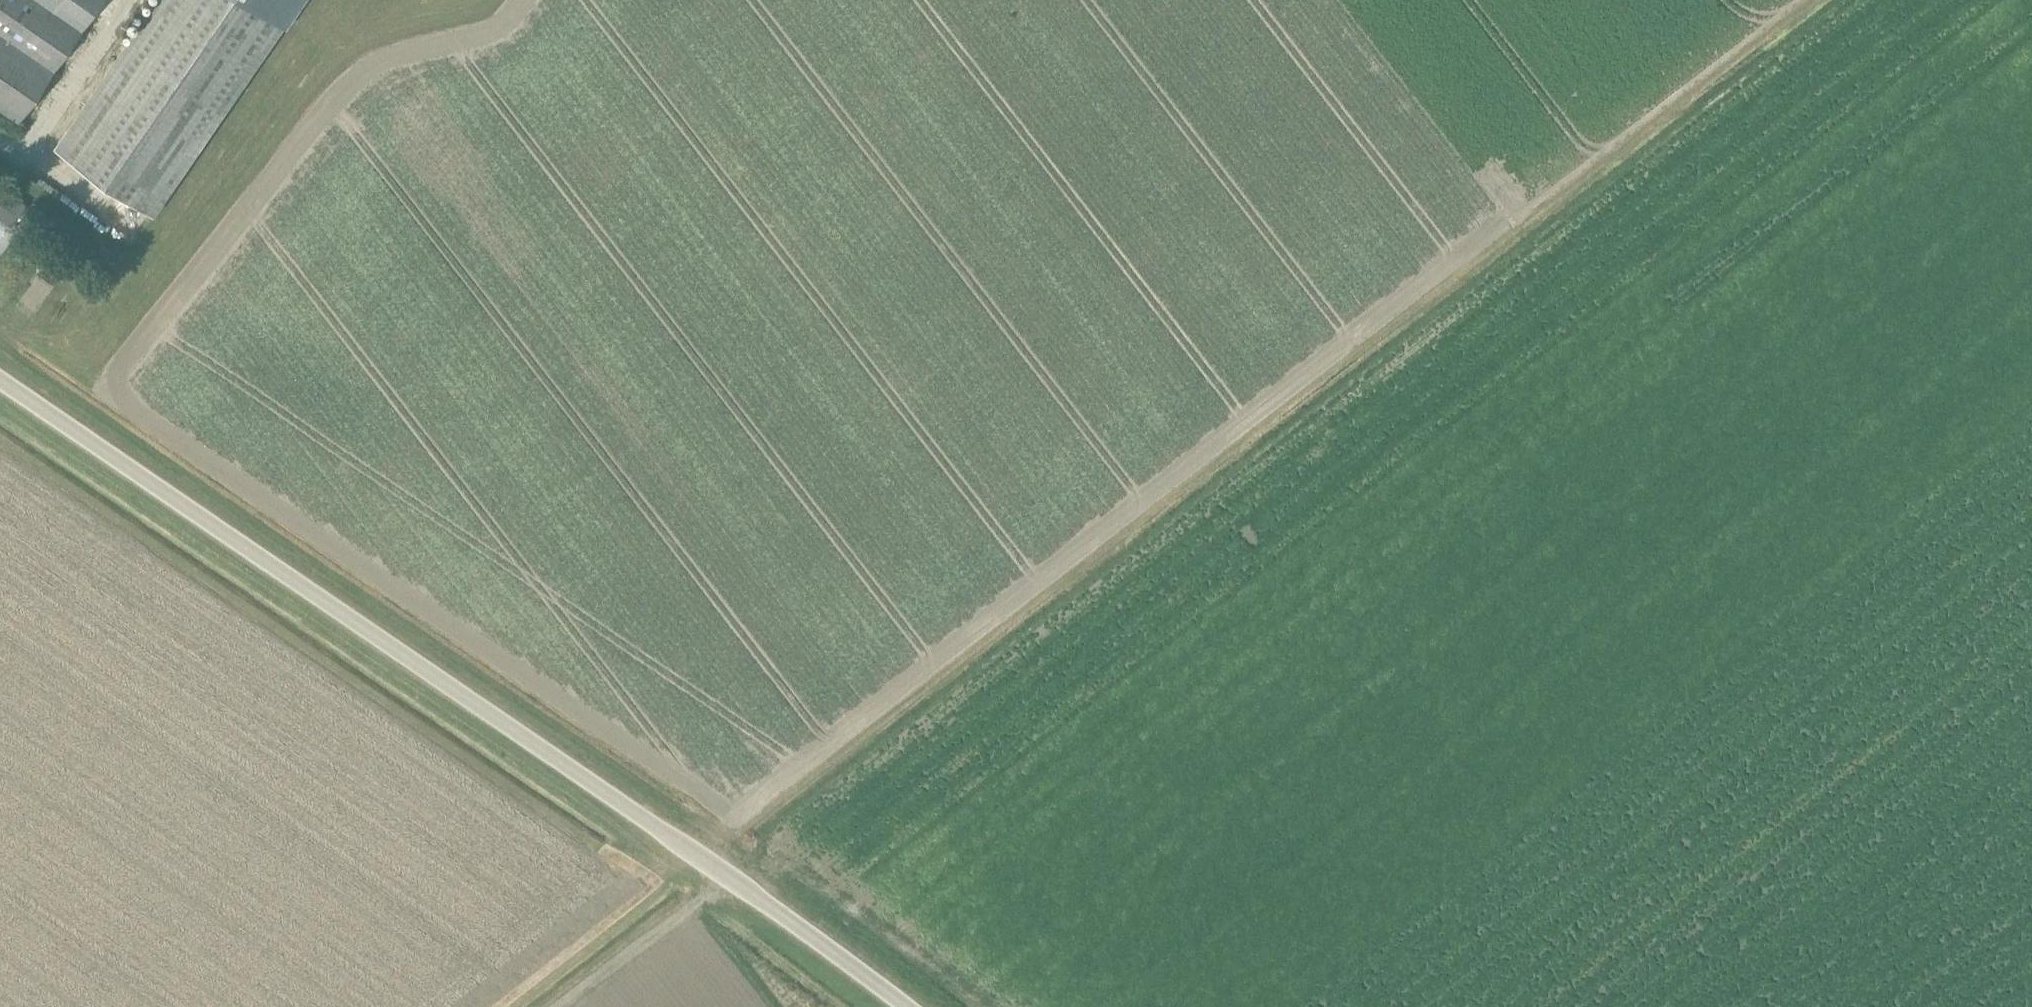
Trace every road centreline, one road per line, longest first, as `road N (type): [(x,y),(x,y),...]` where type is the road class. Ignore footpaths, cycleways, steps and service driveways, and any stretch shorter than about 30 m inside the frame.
road 1 (unclassified): [(911,1006),(0,375)]

